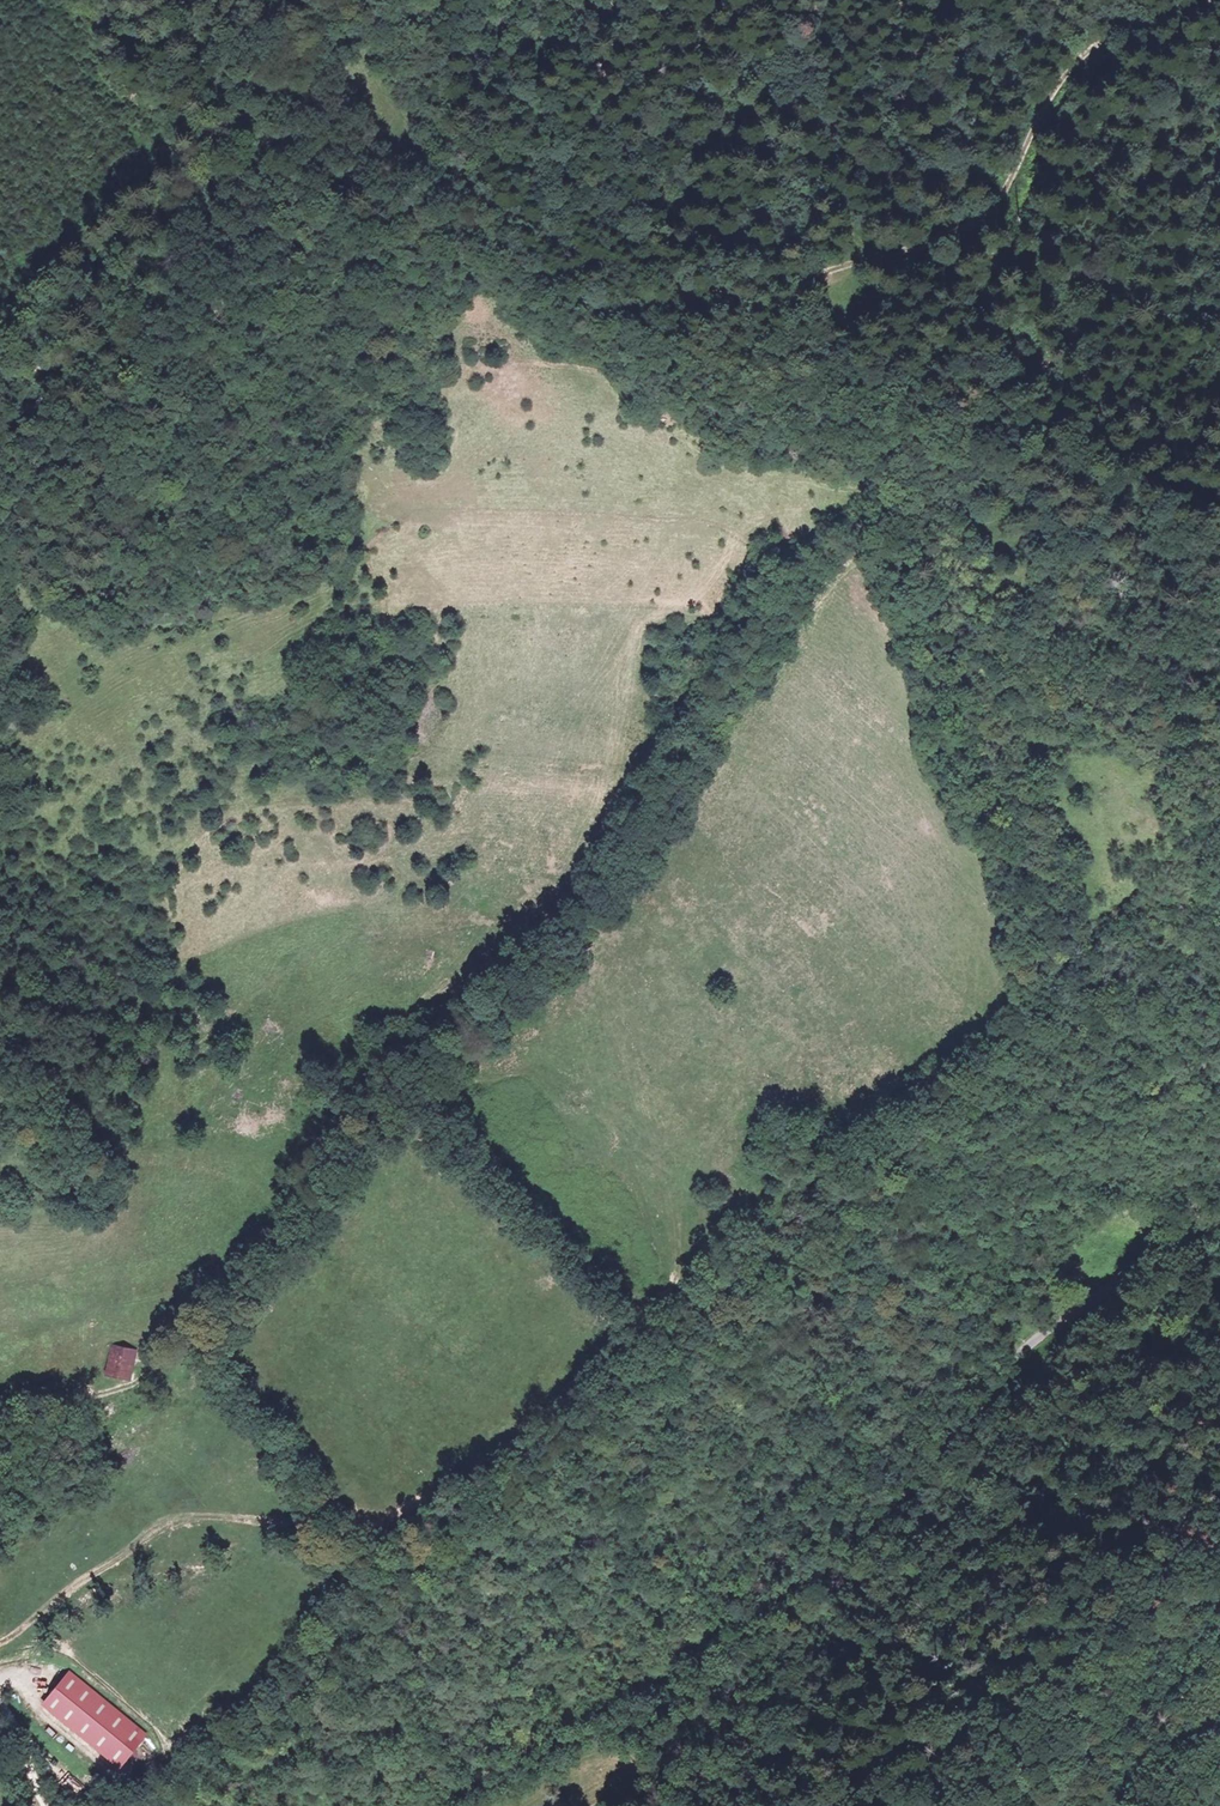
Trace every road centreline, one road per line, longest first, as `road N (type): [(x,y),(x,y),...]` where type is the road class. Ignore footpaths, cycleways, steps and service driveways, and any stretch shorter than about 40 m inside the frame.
road 1 (track): [(1195,0),(1094,45),(986,212),(914,254),(851,254),(786,288),(589,303),(453,258),(176,321),(0,376)]
road 2 (track): [(1219,1222),(1059,1336),(952,1457),(841,1562),(642,1674),(435,1805)]
road 3 (track): [(1219,1217),(1094,1212),(901,1236),(771,1223)]

